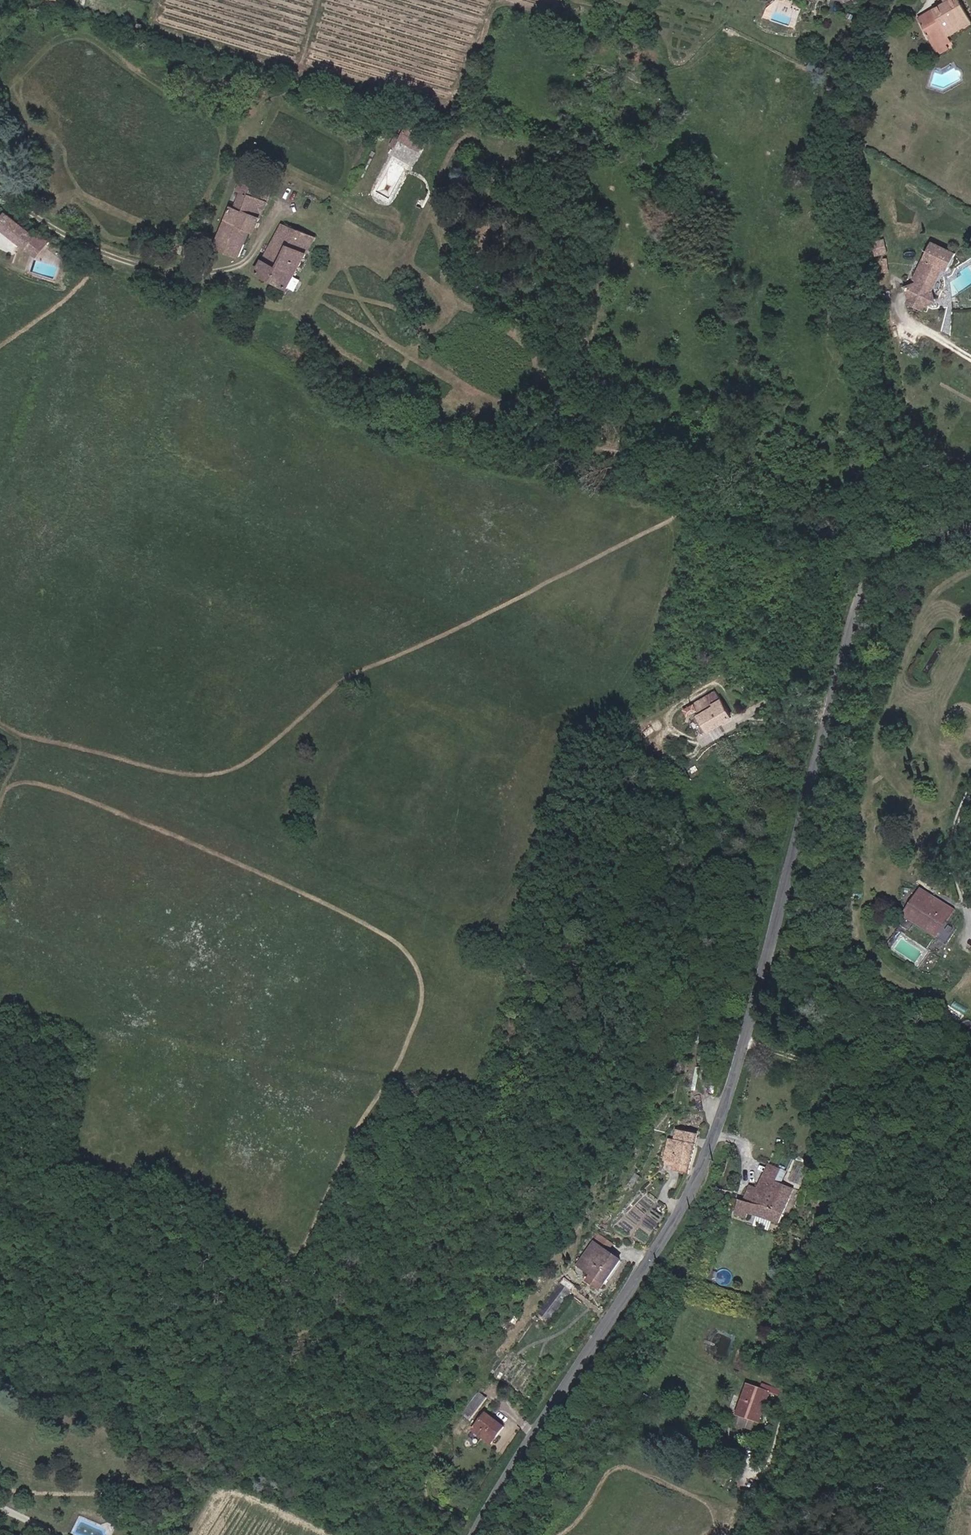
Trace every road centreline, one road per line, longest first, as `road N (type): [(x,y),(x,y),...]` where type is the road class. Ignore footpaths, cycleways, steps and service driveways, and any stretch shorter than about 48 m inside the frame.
road 1 (tertiary): [(477,1534),(682,1211),(707,1157),(864,587),(880,564),(909,544),(970,528)]
road 2 (track): [(0,1490),(177,1490),(186,1480),(175,1453),(0,1352)]

